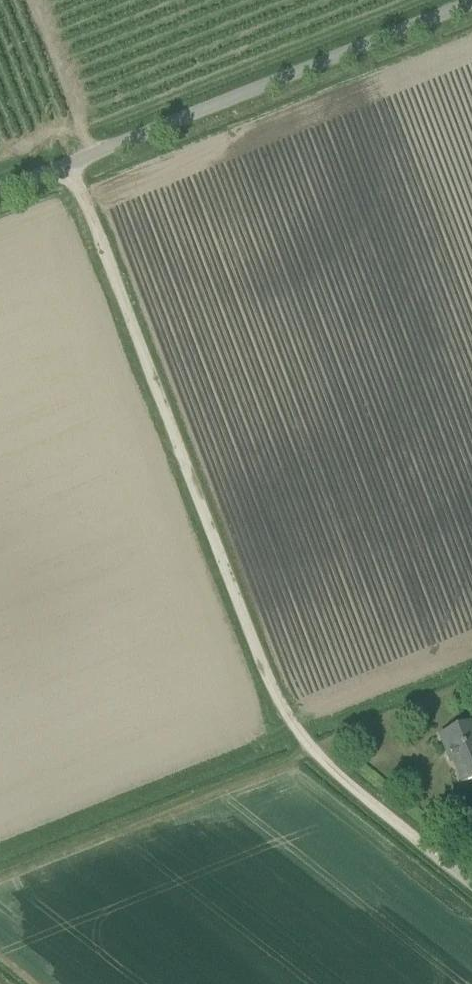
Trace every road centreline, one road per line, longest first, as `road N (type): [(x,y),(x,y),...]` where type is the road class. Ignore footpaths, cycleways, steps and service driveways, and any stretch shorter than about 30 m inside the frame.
road 1 (track): [(320,757),(265,652),(74,170)]
road 2 (unclassified): [(0,200),(471,11)]
road 3 (unclassified): [(471,880),(320,757)]

